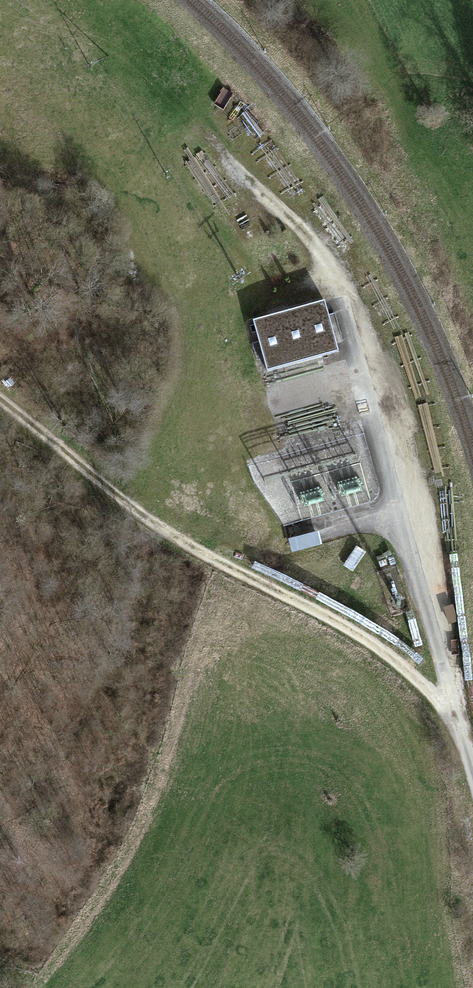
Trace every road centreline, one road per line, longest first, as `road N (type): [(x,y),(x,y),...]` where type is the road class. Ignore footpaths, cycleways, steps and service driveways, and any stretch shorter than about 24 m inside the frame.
road 1 (track): [(227,162),(303,227),(362,310),(439,577),(458,723)]
road 2 (track): [(458,723),(420,681),(265,584),(156,529),(0,403)]

